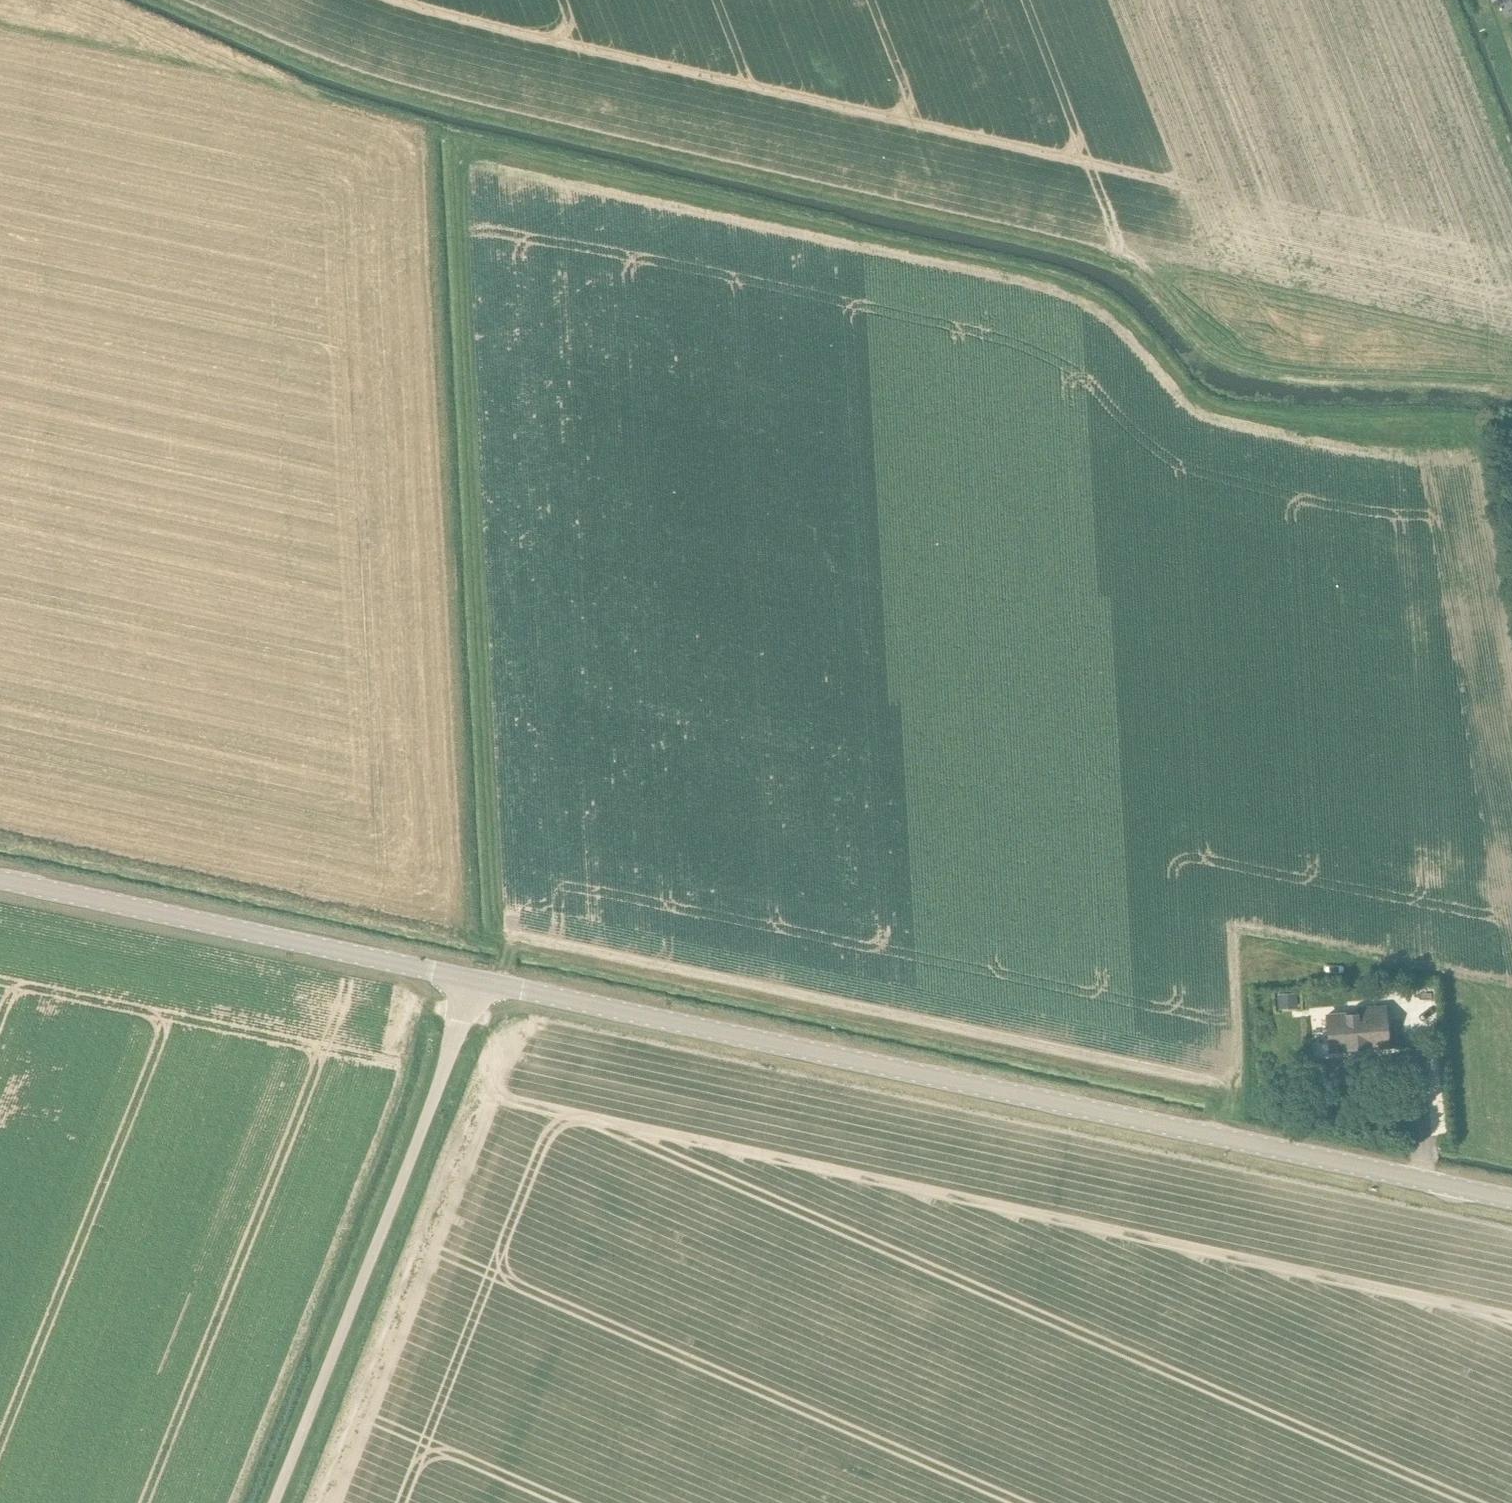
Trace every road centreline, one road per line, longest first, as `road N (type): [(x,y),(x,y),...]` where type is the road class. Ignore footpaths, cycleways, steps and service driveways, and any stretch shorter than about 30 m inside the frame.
road 1 (track): [(170,0),(370,82),(1511,356)]
road 2 (unclassified): [(1511,1200),(469,979)]
road 3 (unclassified): [(274,1502),(442,1075),(469,979)]
road 4 (unclassified): [(469,979),(0,880)]
road 5 (track): [(1511,164),(1448,0)]
road 6 (track): [(396,1004),(462,1008),(510,1034)]

